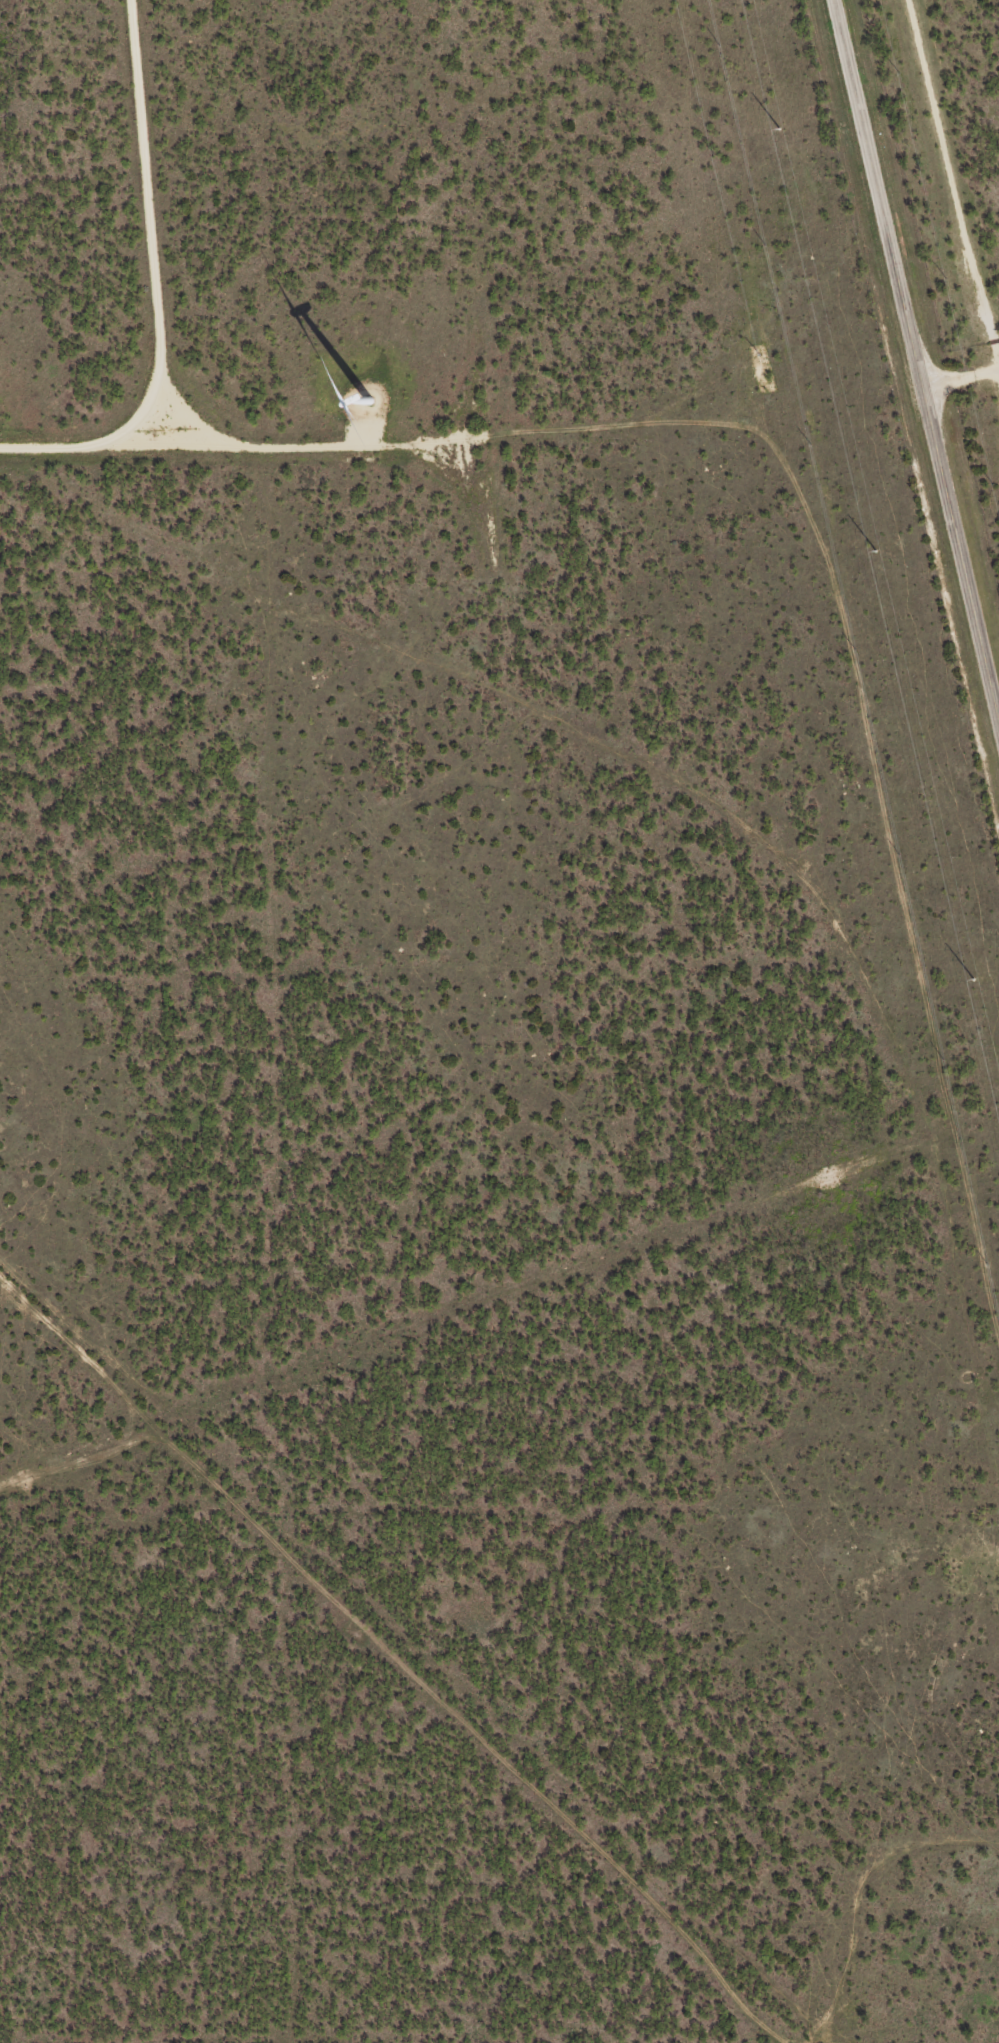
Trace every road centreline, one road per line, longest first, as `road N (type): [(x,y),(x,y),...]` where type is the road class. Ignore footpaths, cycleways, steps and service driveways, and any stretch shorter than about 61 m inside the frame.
road 1 (track): [(998,1379),(976,1277),(961,1272),(901,1065),(860,979),(694,807),(483,691),(177,626),(0,635)]
road 2 (residential): [(0,1317),(102,1378),(253,1510),(429,1742),(529,1848),(775,2035)]
road 3 (secondary): [(998,772),(816,0)]
road 4 (residential): [(998,1849),(921,1853),(896,1868),(806,2014),(774,2042)]
road 5 (track): [(998,1811),(966,1767),(966,1676),(998,1565)]

